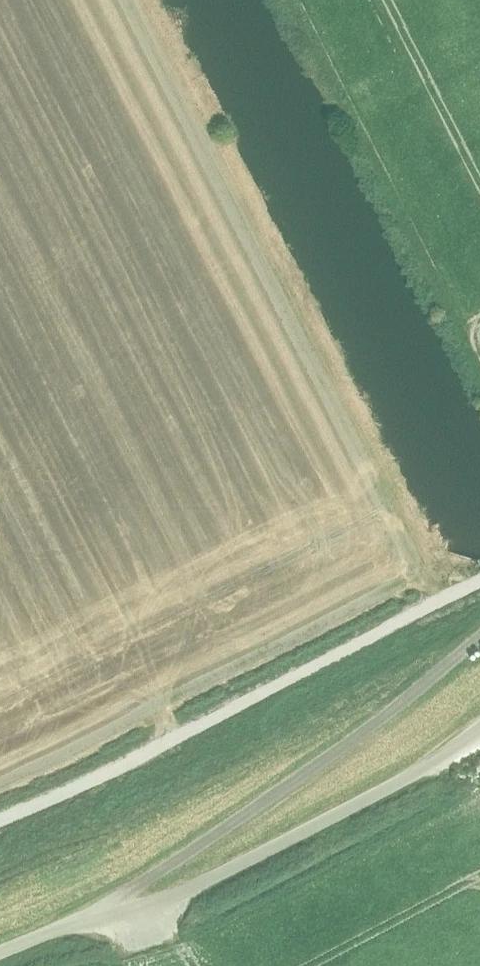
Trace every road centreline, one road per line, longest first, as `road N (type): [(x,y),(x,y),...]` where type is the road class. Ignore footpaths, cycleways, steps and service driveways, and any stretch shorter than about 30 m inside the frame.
road 1 (track): [(0,818),(479,581)]
road 2 (unclassified): [(0,952),(218,875),(445,756),(479,728)]

